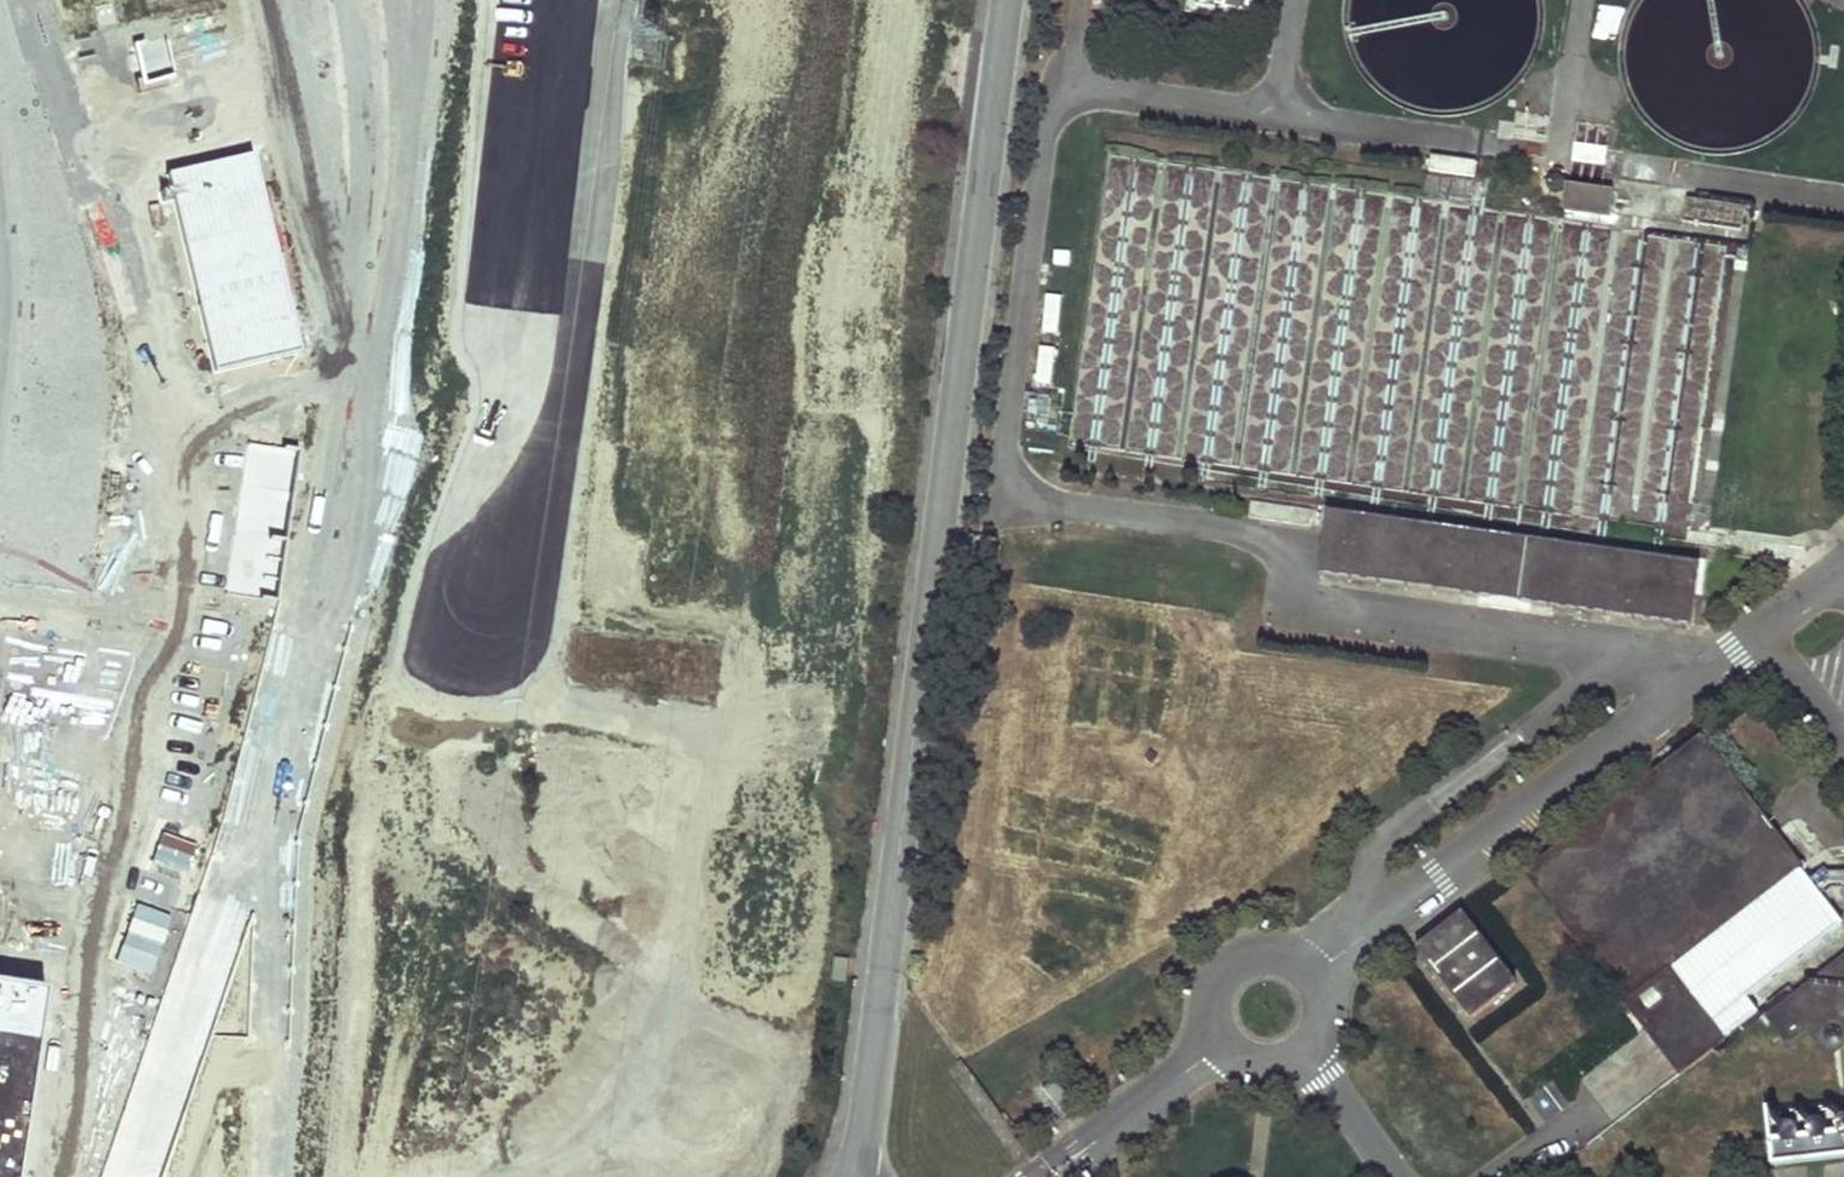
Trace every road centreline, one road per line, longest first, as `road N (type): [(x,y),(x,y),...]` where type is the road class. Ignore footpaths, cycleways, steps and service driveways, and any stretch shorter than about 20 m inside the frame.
road 1 (residential): [(1007,0),(859,1176)]

